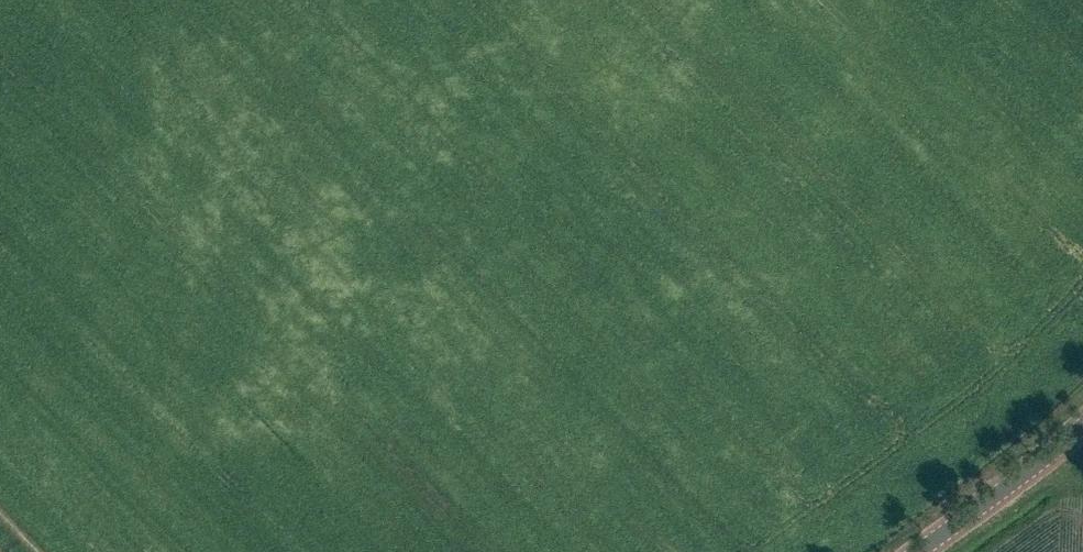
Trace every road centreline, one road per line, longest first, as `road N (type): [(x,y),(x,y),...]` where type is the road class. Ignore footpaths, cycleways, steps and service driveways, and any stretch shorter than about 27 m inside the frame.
road 1 (secondary): [(920,551),(1082,420)]

